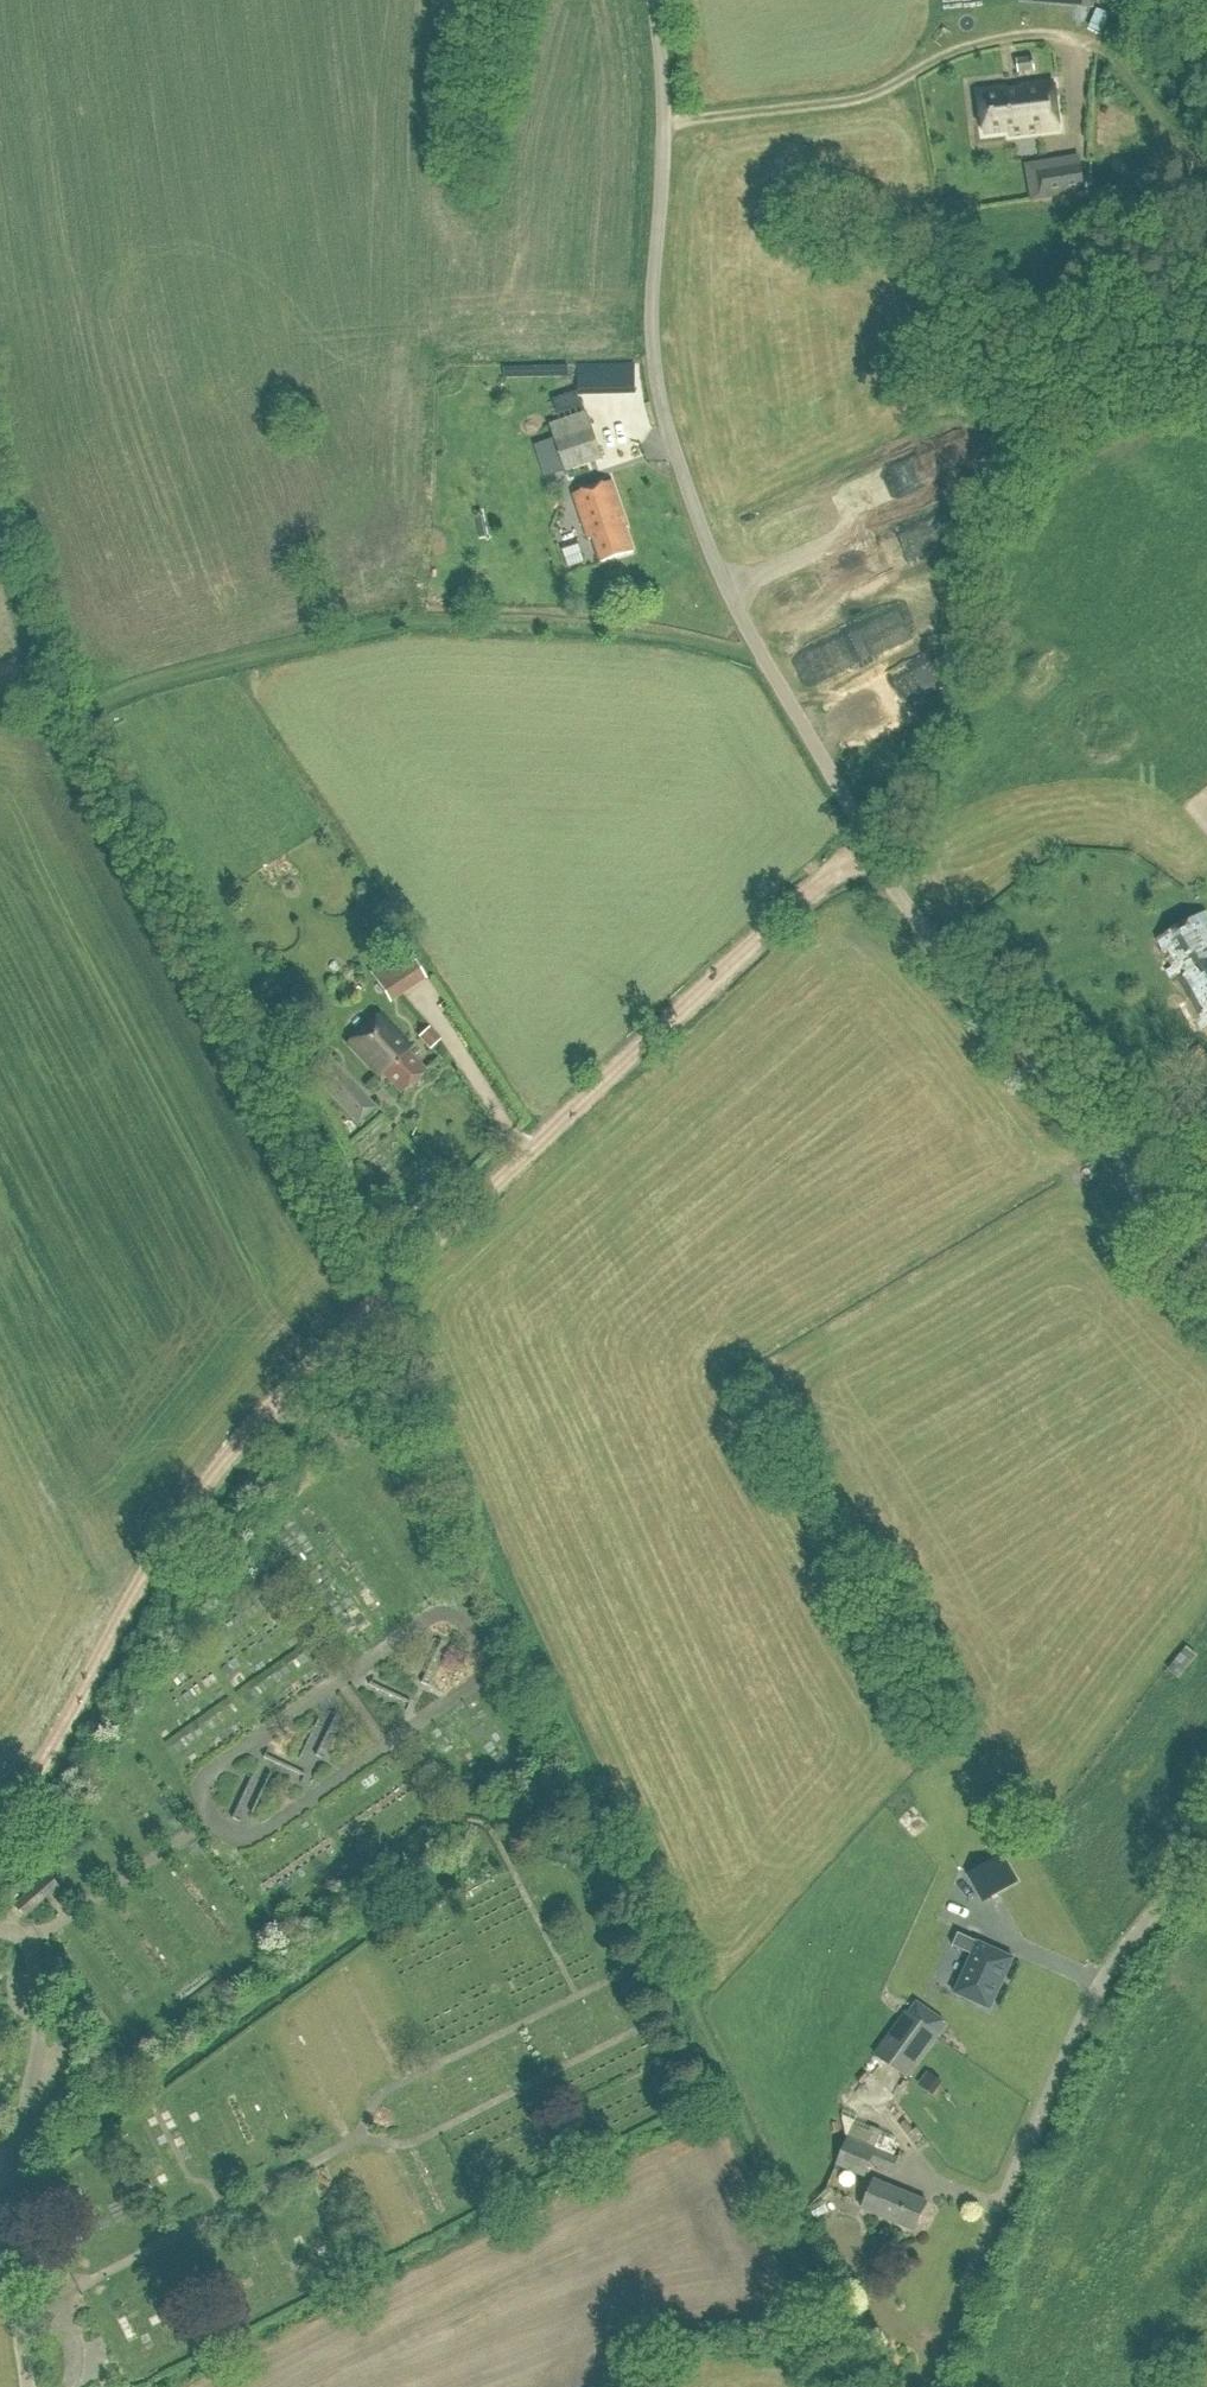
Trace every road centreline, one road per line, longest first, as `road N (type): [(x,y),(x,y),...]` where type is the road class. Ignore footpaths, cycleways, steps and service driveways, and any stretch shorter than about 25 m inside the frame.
road 1 (unclassified): [(868,838),(730,590),(662,403),(655,320),(665,122),(654,0)]
road 2 (track): [(95,705),(405,624),(557,624),(764,656)]
road 3 (residential): [(0,1824),(184,1515),(261,1419),(387,1289)]
road 4 (unclassified): [(387,1289),(868,838)]
road 5 (unclassified): [(931,2386),(1088,2006),(1206,1854)]
road 6 (unclassified): [(868,838),(960,973),(1206,1243)]
road 7 (track): [(665,122),(865,98),(977,43),(1024,35),(1105,49)]
road 8 (residential): [(28,2386),(0,2199)]
road 9 (track): [(1206,146),(1173,129),(1105,49)]

